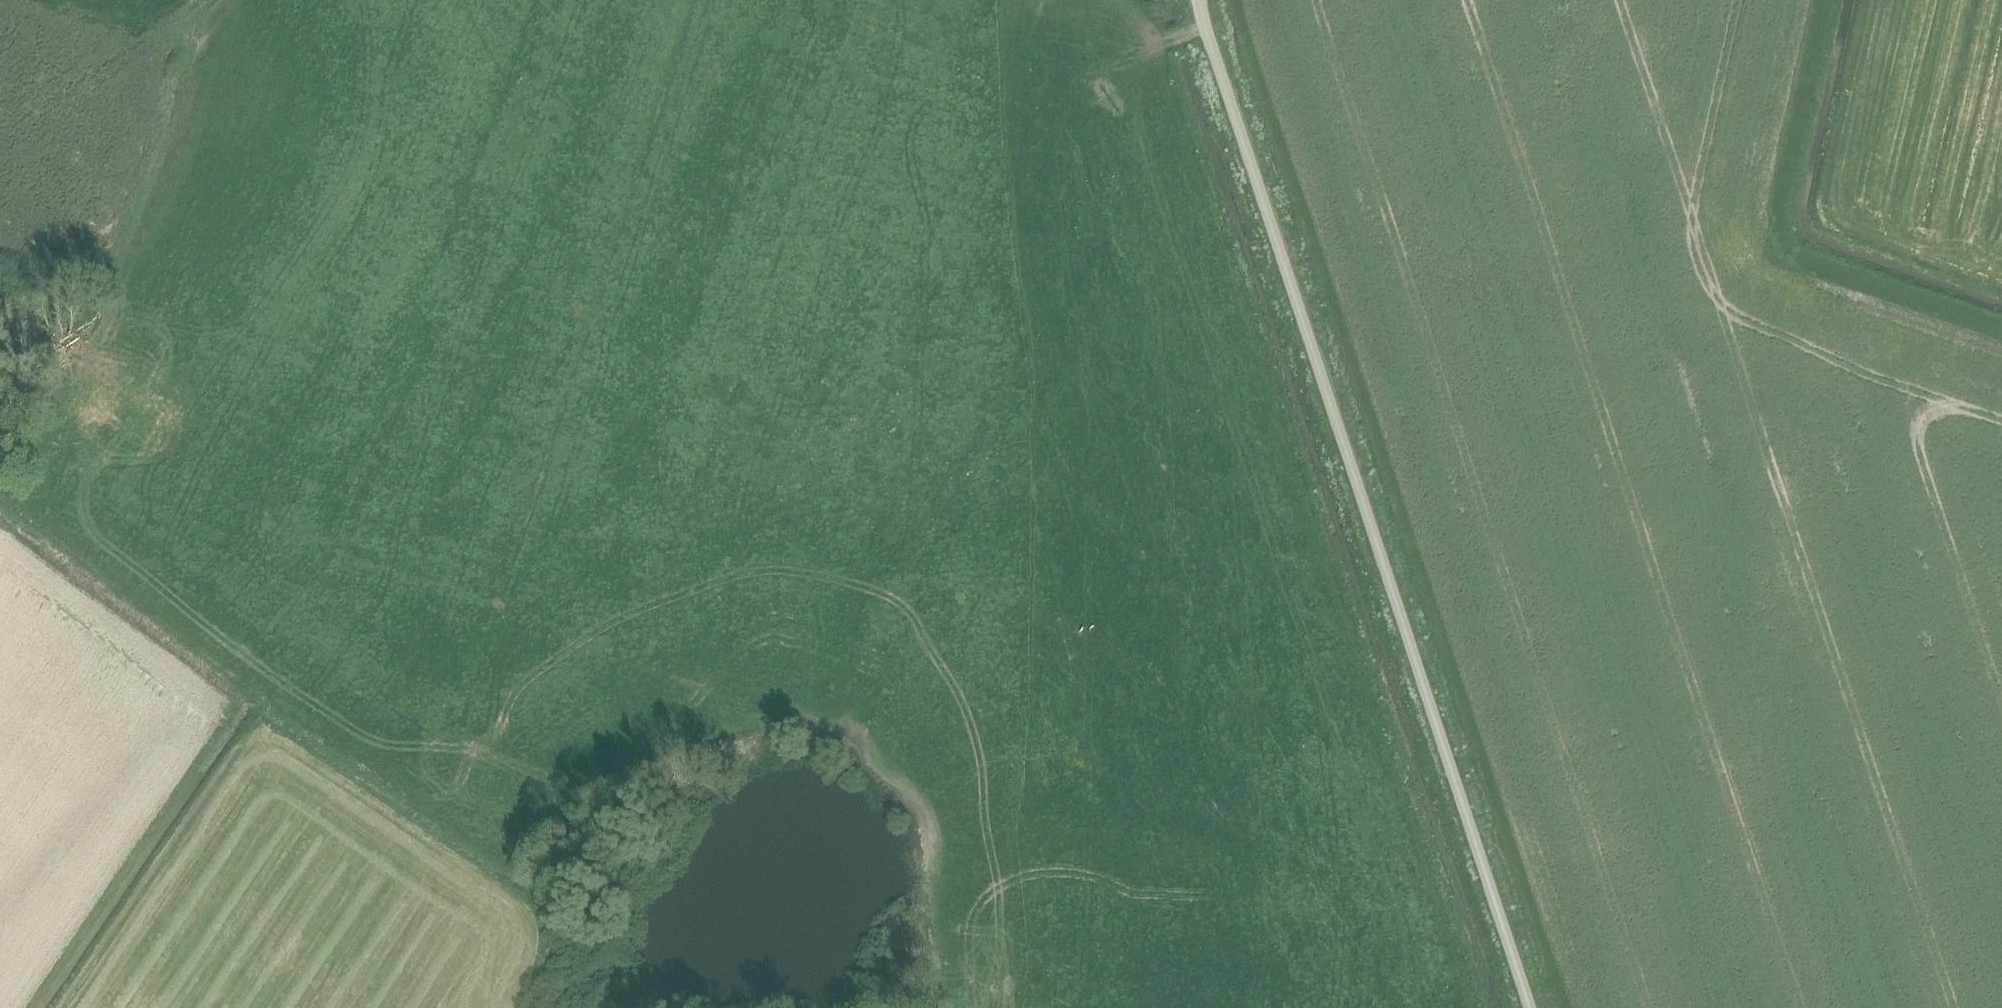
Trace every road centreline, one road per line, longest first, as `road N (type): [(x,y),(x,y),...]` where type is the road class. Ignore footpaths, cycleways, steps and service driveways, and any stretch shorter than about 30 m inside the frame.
road 1 (unclassified): [(1197,0),(1528,1007)]

